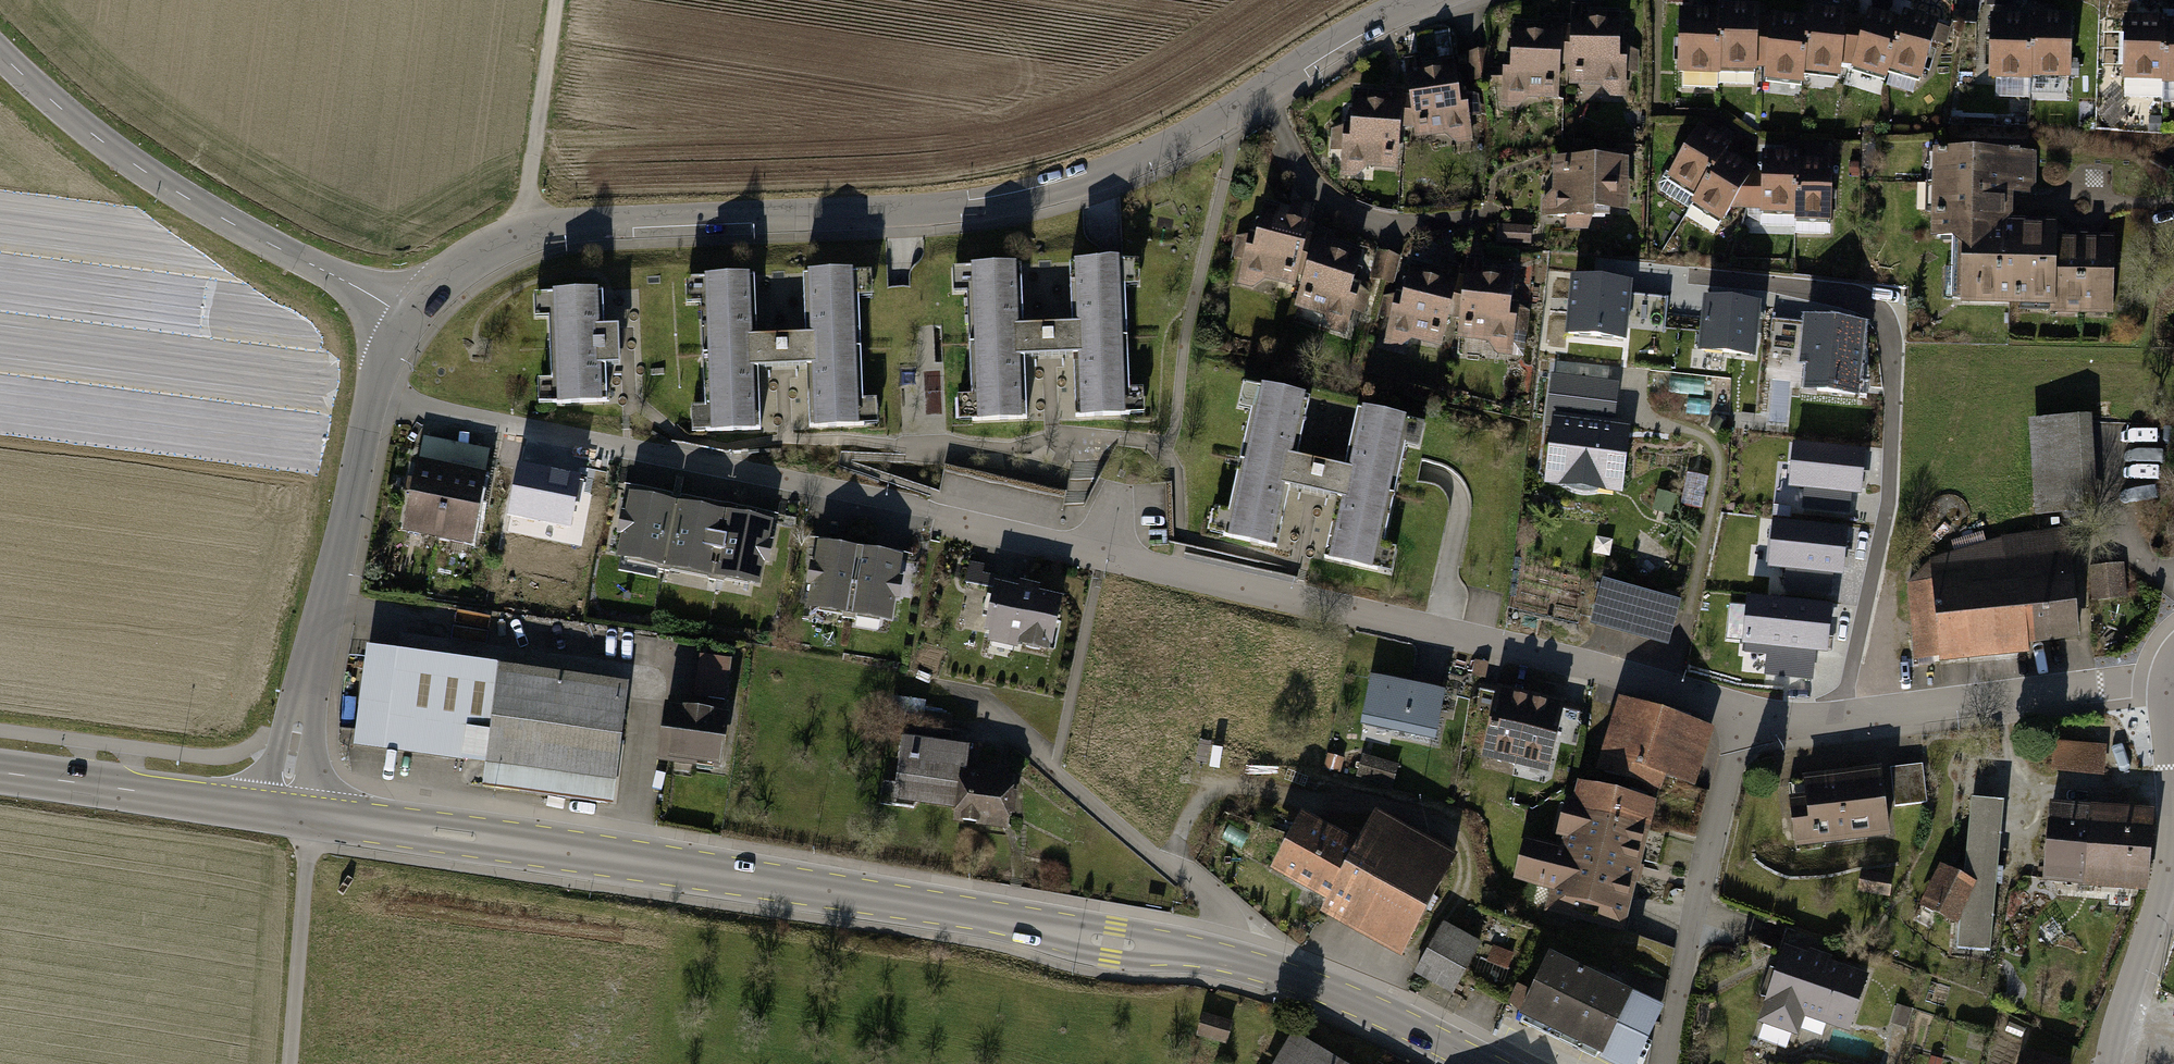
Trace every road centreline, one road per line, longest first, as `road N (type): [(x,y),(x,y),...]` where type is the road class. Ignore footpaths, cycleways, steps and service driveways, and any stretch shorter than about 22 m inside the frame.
road 1 (tertiary): [(1483,1063),(1393,1017),(1228,957),(614,857),(289,814)]
road 2 (unclassified): [(1422,0),(1181,135),(1034,194),(903,212),(587,223),(522,234),(472,257),(403,312)]
road 3 (residential): [(1750,717),(1437,632),(979,527)]
road 4 (residential): [(370,397),(979,527)]
road 5 (unclassified): [(0,50),(70,119),(236,225),(403,312)]
road 6 (unclassified): [(370,397),(289,814)]
road 7 (residential): [(2170,679),(1798,721),(1750,717)]
road 8 (residential): [(2170,679),(2170,862),(2110,1063)]
road 9 (residential): [(1750,717),(1717,811),(1663,1063)]
road 10 (tertiary): [(289,814),(0,772)]
road 11 (track): [(522,234),(554,0)]

